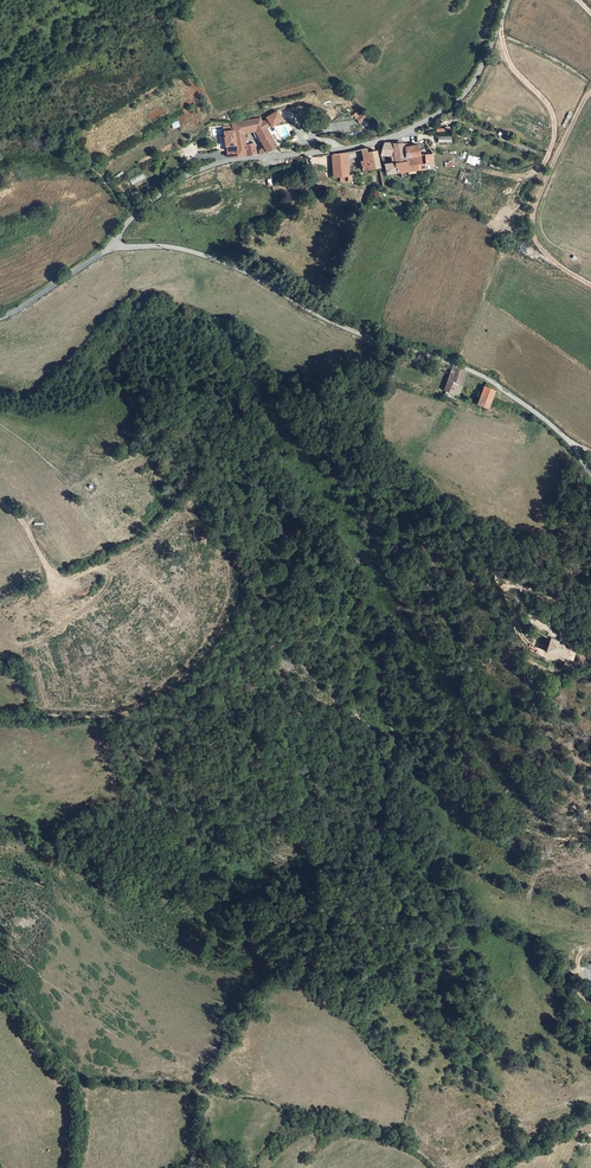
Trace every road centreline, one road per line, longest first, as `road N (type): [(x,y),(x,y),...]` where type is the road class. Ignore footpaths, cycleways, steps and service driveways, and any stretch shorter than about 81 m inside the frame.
road 1 (unclassified): [(112,247),(194,252),(346,326),(491,382),(562,433),(590,471)]
road 2 (unclassified): [(507,0),(476,78),(451,106),(383,140),(242,158),(183,177),(132,218),(112,247)]
road 3 (track): [(590,284),(535,244),(531,219),(590,92)]
road 4 (track): [(502,218),(545,162),(555,129),(542,96),(511,64),(498,26)]
road 5 (unclassified): [(112,247),(0,320)]

